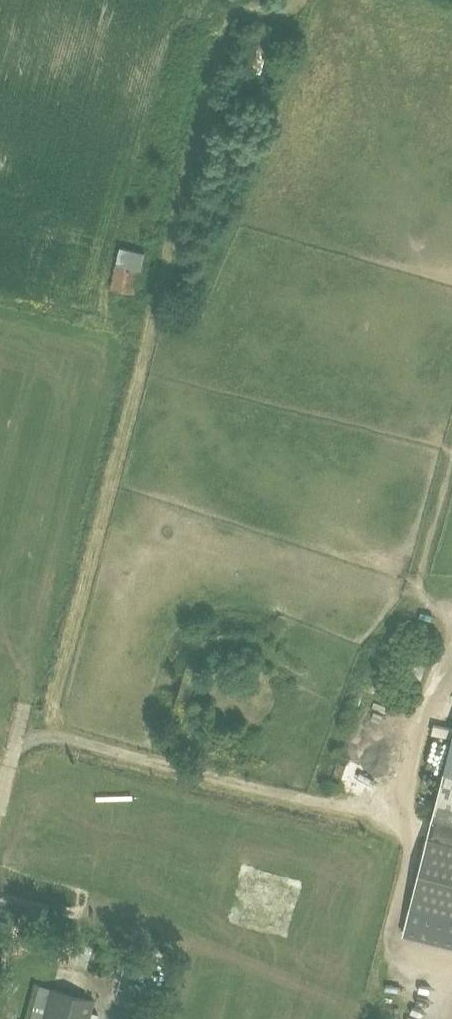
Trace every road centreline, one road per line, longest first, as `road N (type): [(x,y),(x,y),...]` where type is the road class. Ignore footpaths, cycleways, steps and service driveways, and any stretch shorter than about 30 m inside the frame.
road 1 (track): [(451,617),(395,823),(46,736),(219,49),(242,17),(303,0)]
road 2 (track): [(451,249),(380,80),(359,0)]
road 3 (track): [(451,610),(422,592),(419,579),(451,451)]
road 4 (track): [(395,823),(410,853),(389,931),(400,953)]

